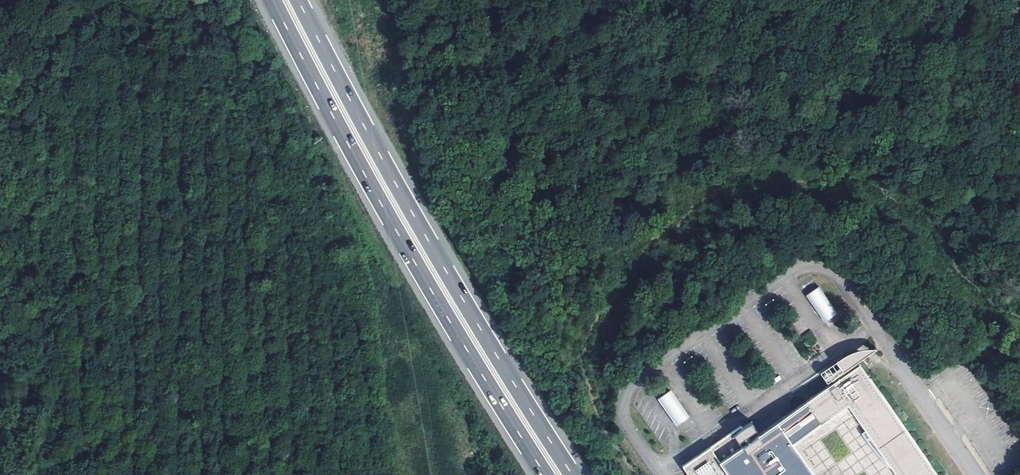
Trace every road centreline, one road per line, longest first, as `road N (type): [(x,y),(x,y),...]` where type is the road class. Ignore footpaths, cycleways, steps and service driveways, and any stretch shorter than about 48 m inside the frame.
road 1 (motorway): [(572,474),(418,224),(298,0)]
road 2 (motorway): [(273,0),(430,288),(546,474)]

